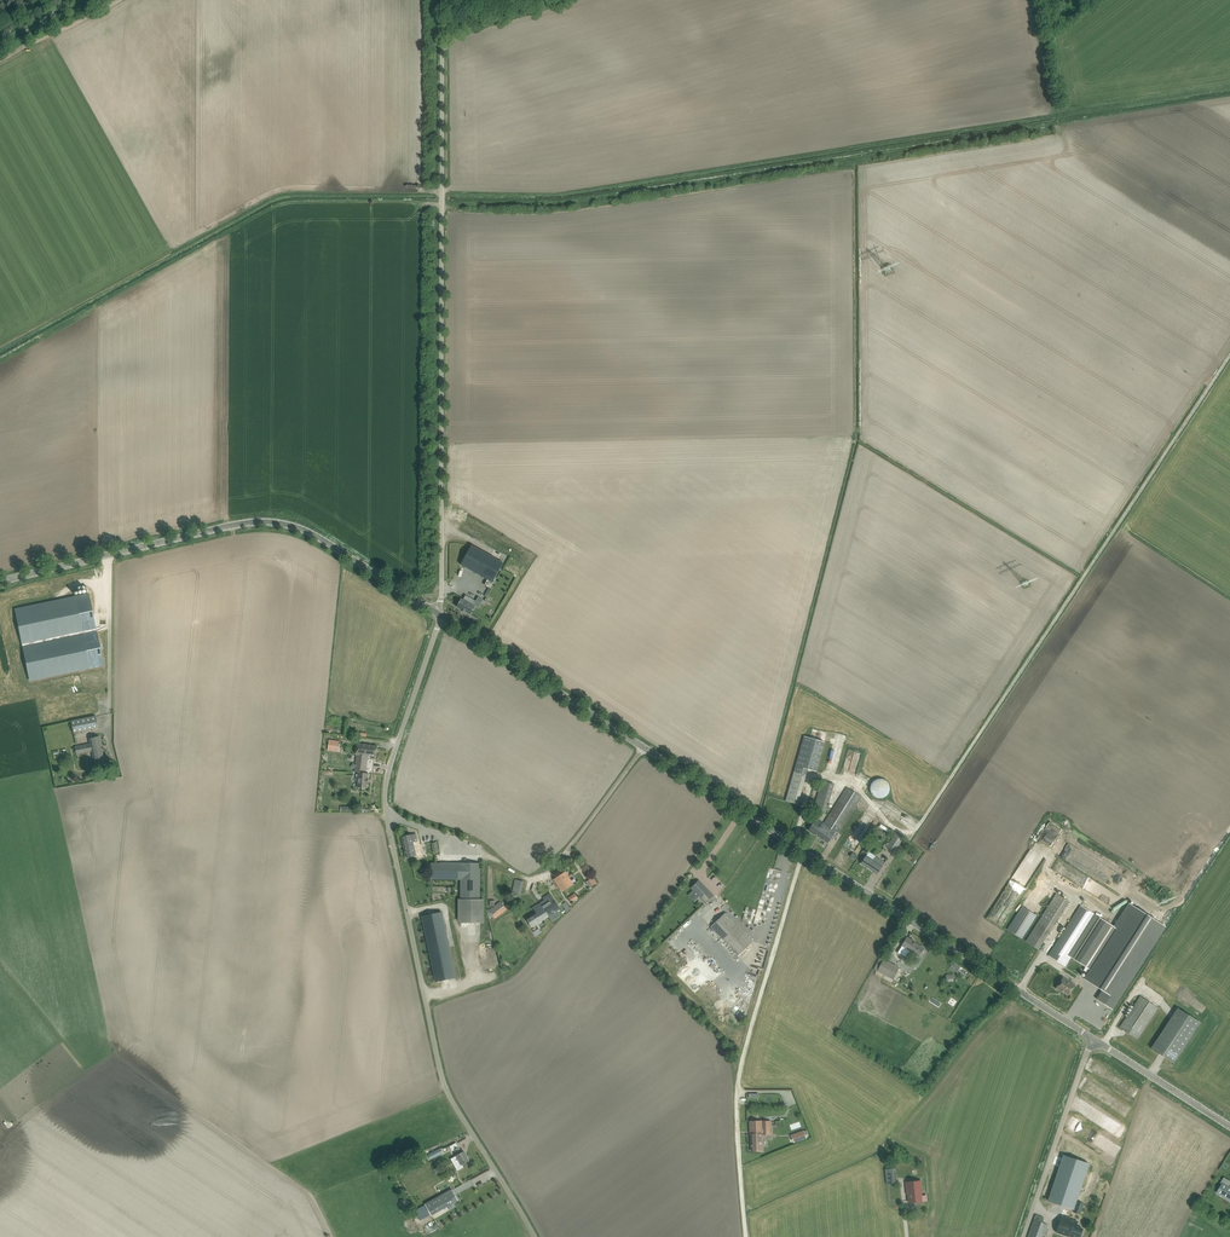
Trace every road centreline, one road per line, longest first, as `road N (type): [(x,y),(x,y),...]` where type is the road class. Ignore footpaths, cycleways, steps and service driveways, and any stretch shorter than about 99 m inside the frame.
road 1 (unclassified): [(537,1236),(448,1086),(390,835),(391,768),(442,616)]
road 2 (track): [(1229,349),(911,836),(859,790)]
road 3 (unclassified): [(442,616),(443,0)]
road 4 (track): [(1046,116),(567,190),(443,192)]
road 5 (tertiary): [(1091,1036),(644,746)]
road 6 (track): [(805,851),(740,1068),(746,1236)]
road 7 (tertiary): [(111,554),(254,523),(292,525),(442,616)]
road 8 (tertiary): [(644,746),(442,616)]
road 9 (unclassified): [(1022,1236),(1091,1036)]
road 10 (tertiary): [(1229,1125),(1091,1036)]
road 11 (unclassified): [(644,746),(550,874)]
road 12 (unclassified): [(109,712),(111,554)]
road 13 (track): [(589,0),(442,46)]
road 14 (track): [(116,0),(0,59)]

